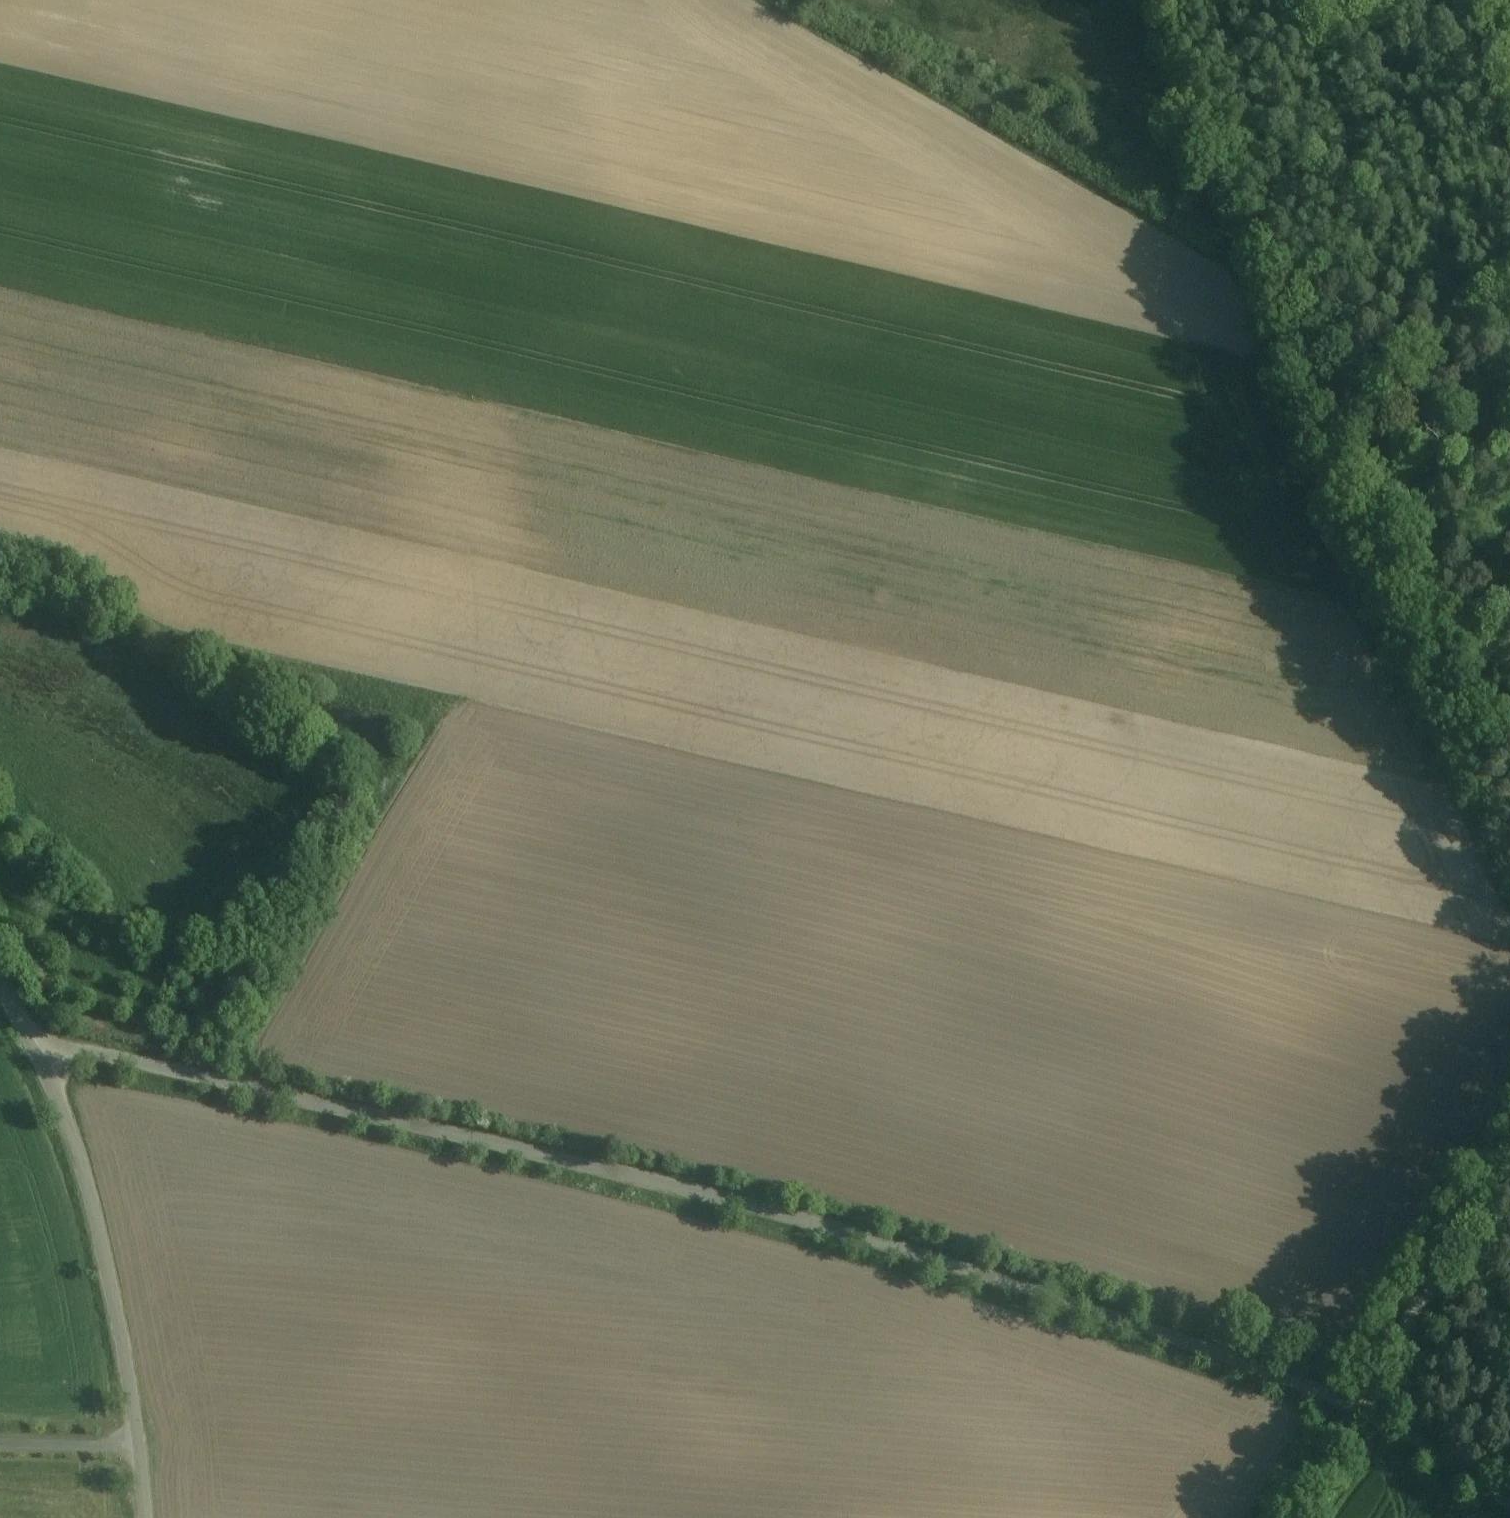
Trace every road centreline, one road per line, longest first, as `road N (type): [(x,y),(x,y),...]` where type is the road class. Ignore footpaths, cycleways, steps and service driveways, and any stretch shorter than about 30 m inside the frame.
road 1 (unclassified): [(1363,1400),(752,1207),(116,1058),(30,1046)]
road 2 (unclassified): [(146,1517),(103,1249),(61,1105),(30,1046)]
road 3 (unclassified): [(1363,1400),(1509,1172)]
road 4 (unclassified): [(1509,1498),(1363,1400)]

